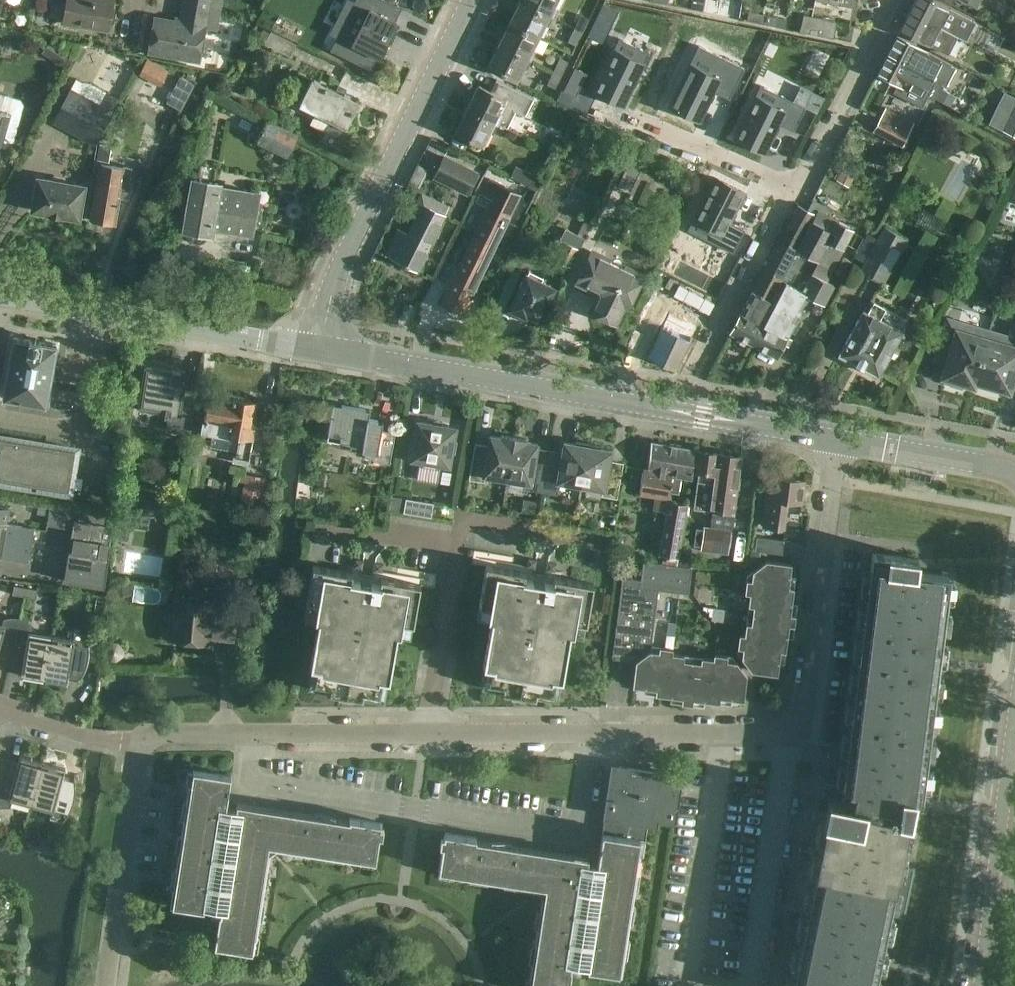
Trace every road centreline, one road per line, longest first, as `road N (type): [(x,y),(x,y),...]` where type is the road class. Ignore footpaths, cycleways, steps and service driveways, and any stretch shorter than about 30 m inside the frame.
road 1 (tertiary): [(835,439),(321,349)]
road 2 (residential): [(592,734),(802,727),(835,439)]
road 3 (residential): [(257,735),(252,790),(575,839),(592,734)]
road 4 (residential): [(698,375),(892,0)]
road 5 (tertiary): [(321,349),(334,281),(469,0)]
road 6 (residential): [(257,735),(592,734)]
road 7 (residential): [(106,985),(143,745)]
road 8 (residential): [(321,349),(105,315)]
road 9 (residential): [(105,315),(91,419),(0,404)]
road 10 (tertiary): [(1014,469),(835,439)]
road 11 (tertiary): [(992,885),(1014,723)]
road 12 (residential): [(0,712),(143,745)]

